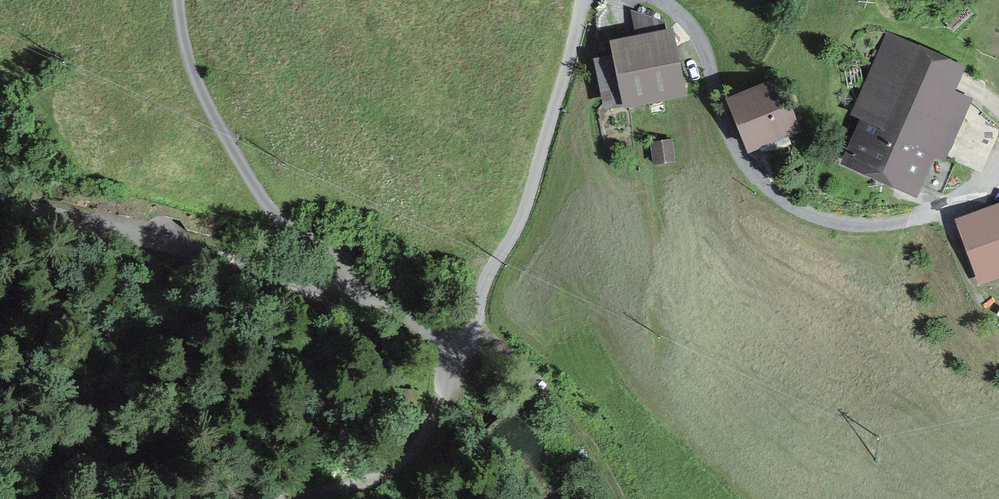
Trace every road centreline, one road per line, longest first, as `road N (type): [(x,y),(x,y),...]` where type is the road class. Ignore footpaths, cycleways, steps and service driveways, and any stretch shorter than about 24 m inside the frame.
road 1 (track): [(180,0),(194,73),(216,121),(294,236),(345,290),(449,344),(473,330),(483,289),(523,215),(585,0)]
road 2 (track): [(990,177),(929,216),(854,223),(807,213),(755,176),(729,134),(707,50),(661,0)]
road 3 (track): [(0,191),(250,270),(345,290)]
road 4 (track): [(449,344),(447,386),(407,467),(377,481),(238,498)]
road 5 (track): [(470,333),(538,380),(596,450),(622,498)]

